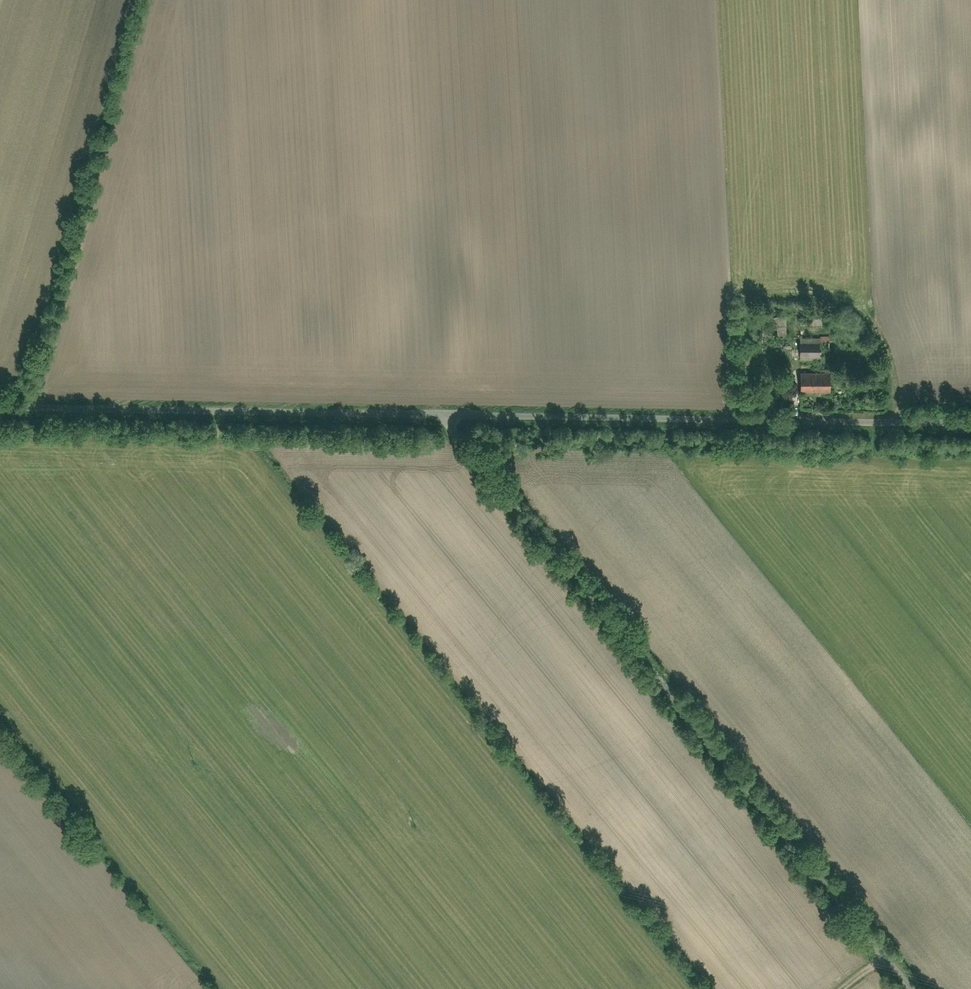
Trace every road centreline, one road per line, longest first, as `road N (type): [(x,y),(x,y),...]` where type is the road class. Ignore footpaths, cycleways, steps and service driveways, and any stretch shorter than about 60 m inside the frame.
road 1 (residential): [(912,988),(445,417)]
road 2 (residential): [(445,417),(970,413)]
road 3 (residential): [(0,412),(445,417)]

